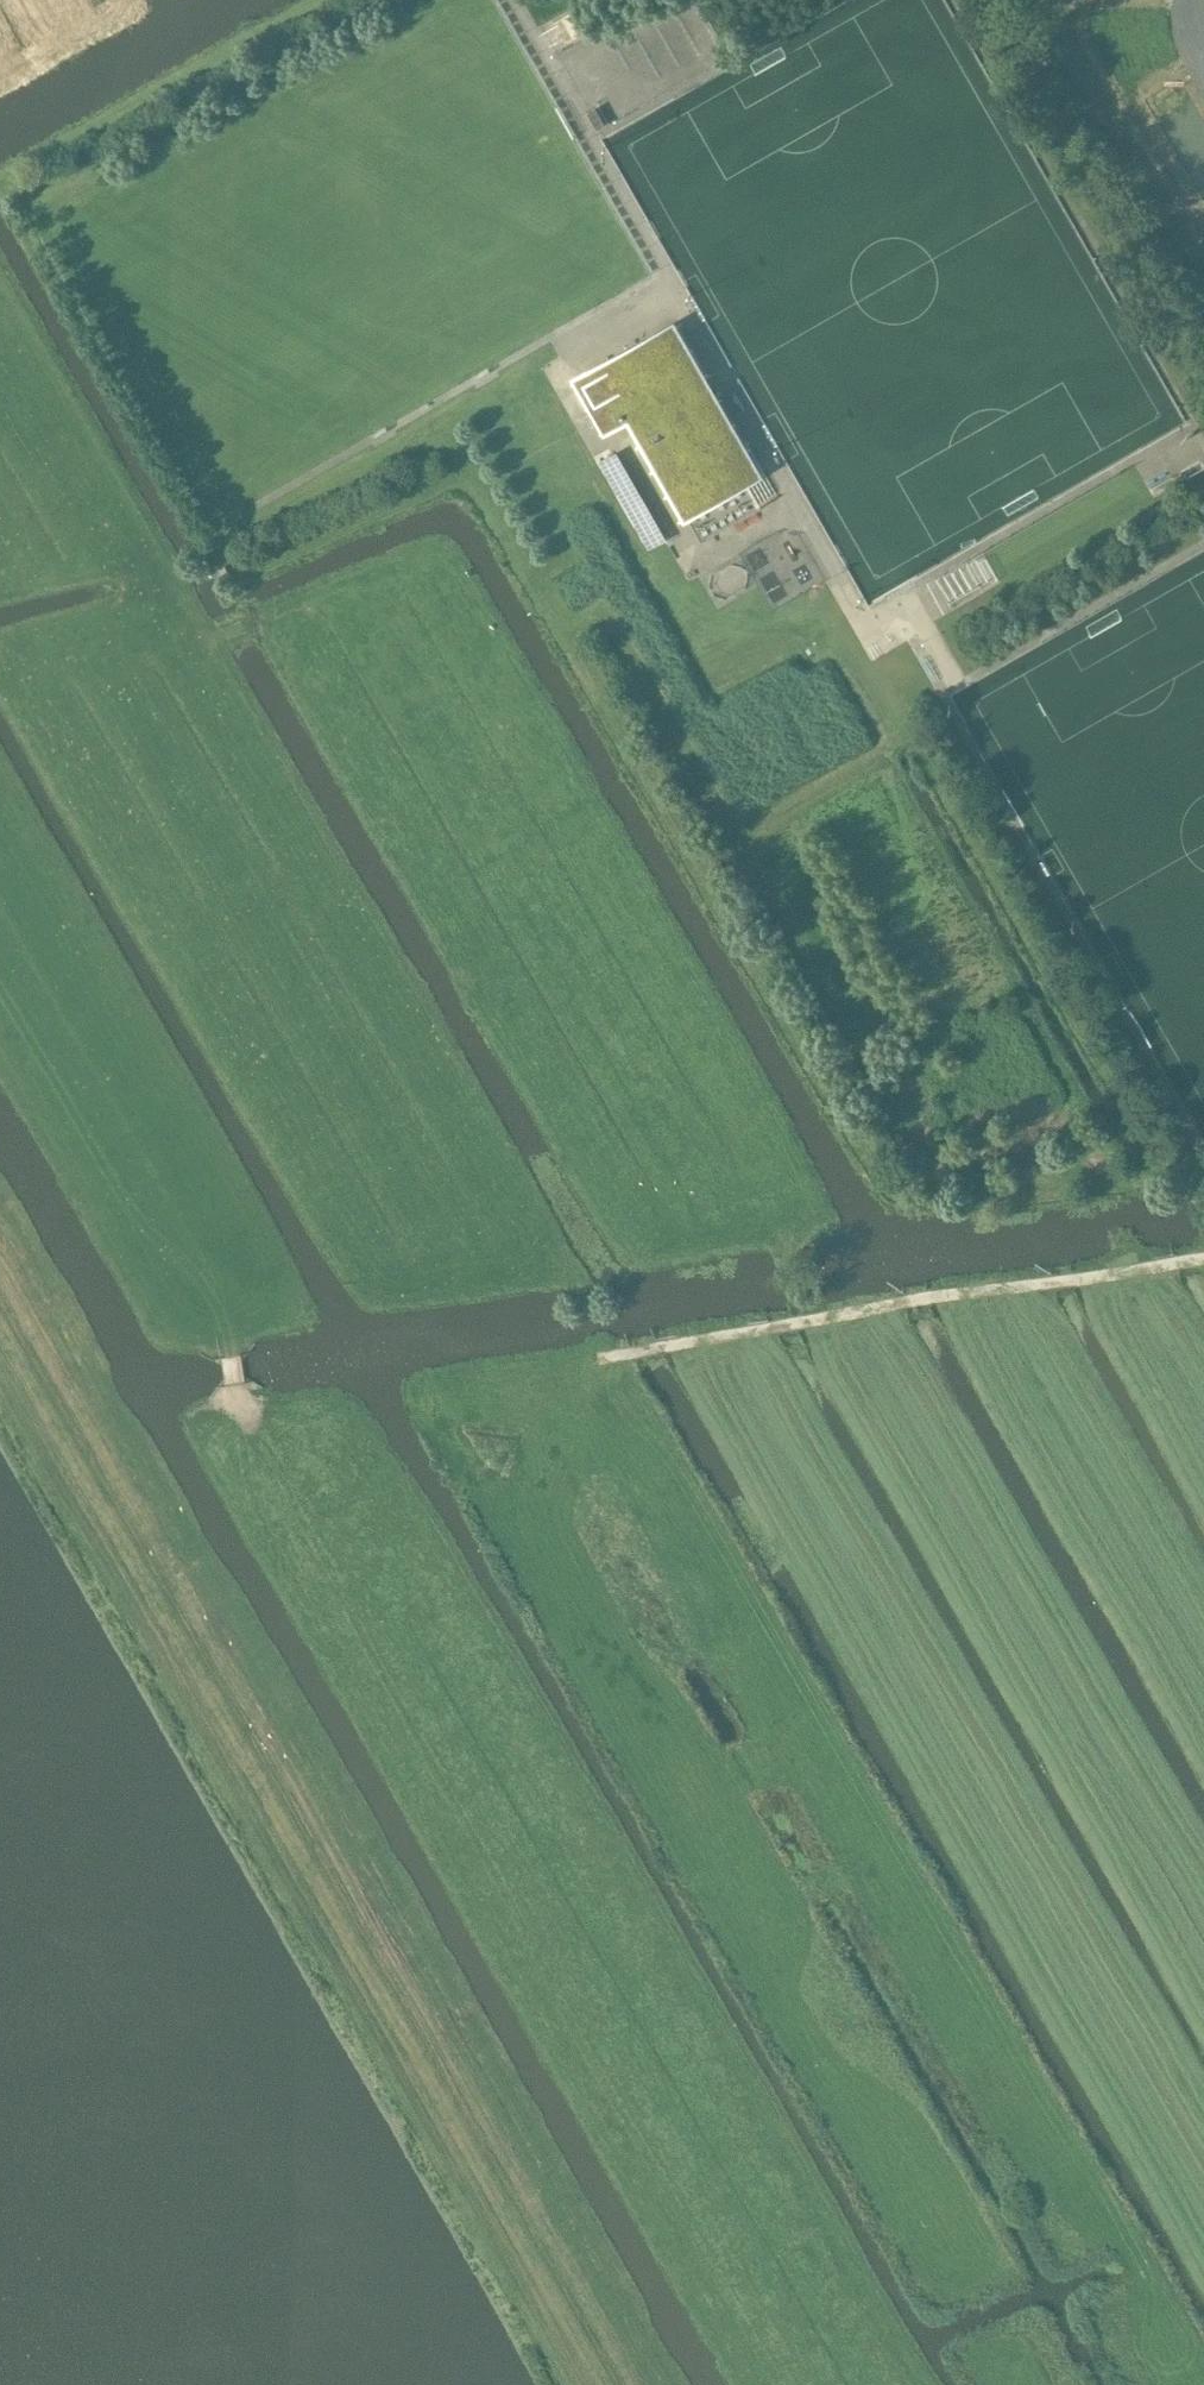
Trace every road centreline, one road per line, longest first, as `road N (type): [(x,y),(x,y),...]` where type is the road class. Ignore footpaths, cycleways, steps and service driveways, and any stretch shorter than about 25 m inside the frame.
road 1 (track): [(601,1359),(1203,1259)]
road 2 (track): [(235,1394),(228,1345),(0,984)]

